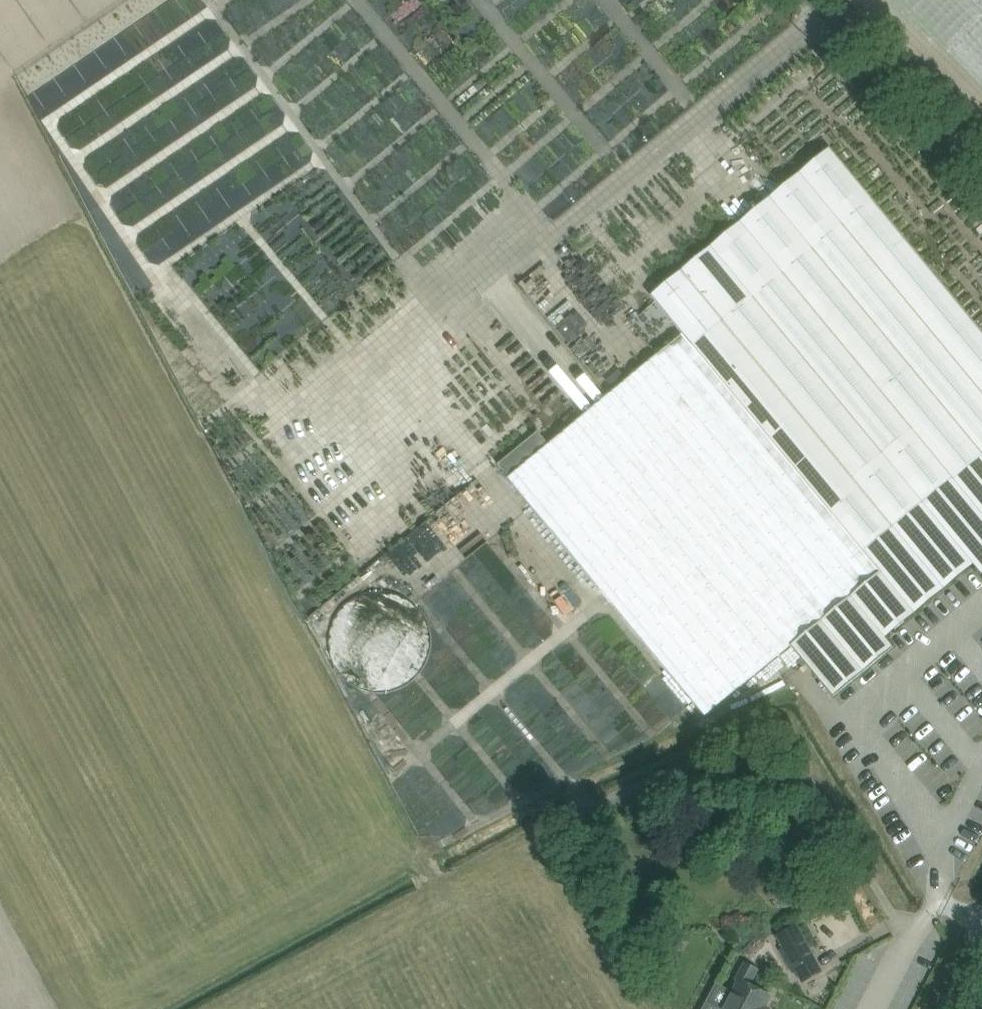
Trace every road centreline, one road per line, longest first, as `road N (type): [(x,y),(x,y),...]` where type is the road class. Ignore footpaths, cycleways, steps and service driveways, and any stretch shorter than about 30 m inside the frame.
road 1 (unclassified): [(981,169),(814,0)]

